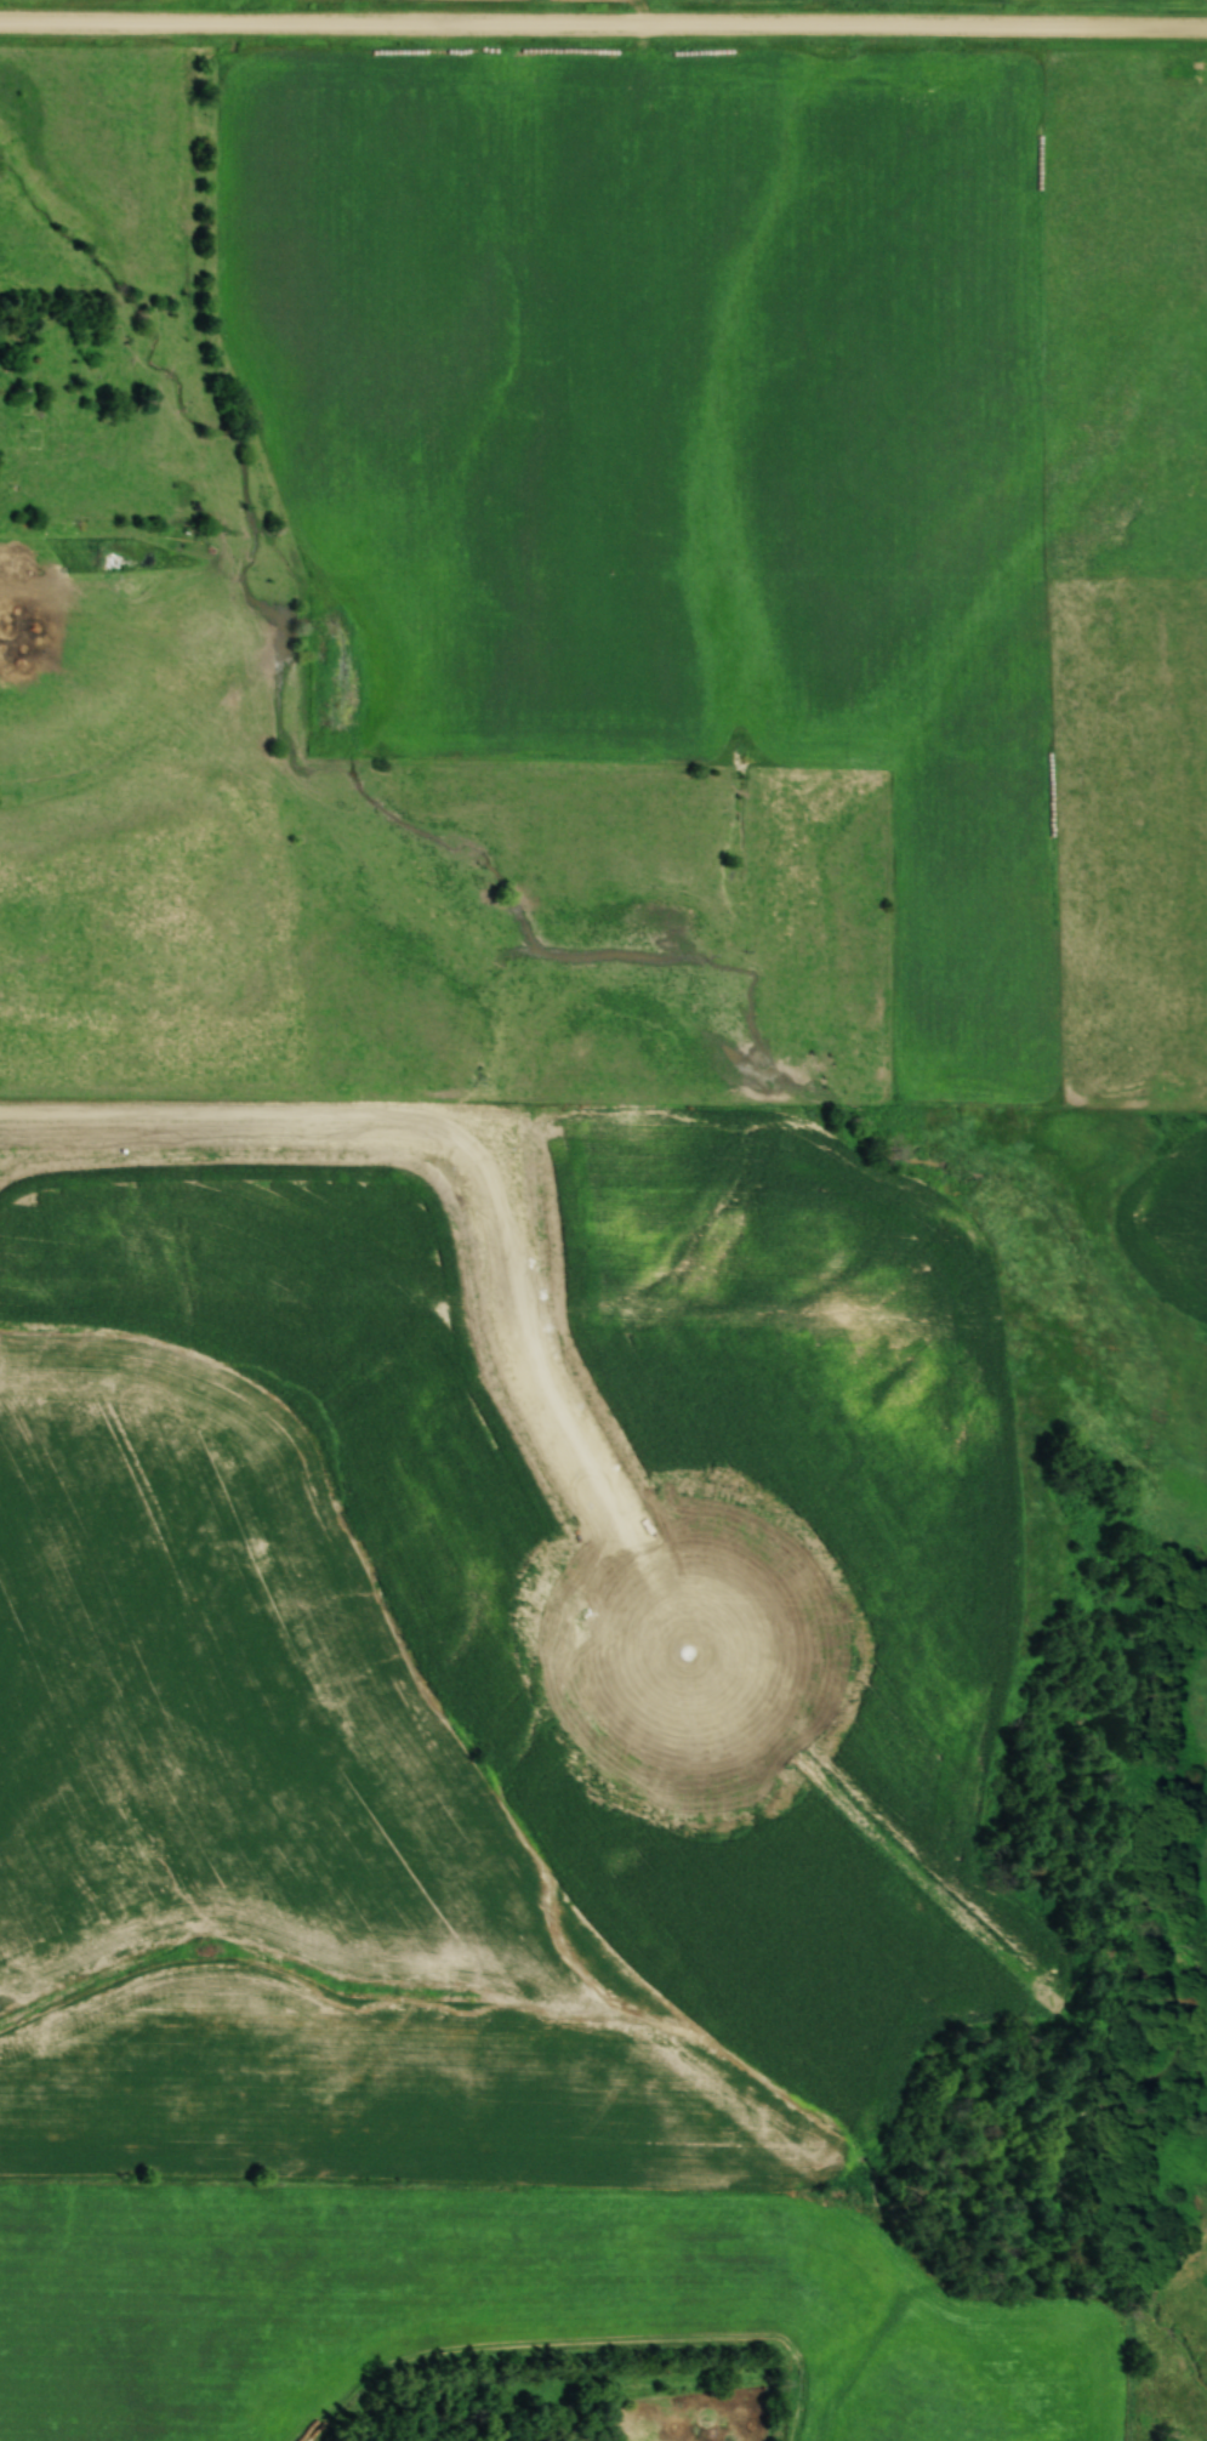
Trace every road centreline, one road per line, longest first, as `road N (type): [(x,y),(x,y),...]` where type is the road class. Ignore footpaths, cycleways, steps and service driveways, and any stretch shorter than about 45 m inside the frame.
road 1 (residential): [(1206,31),(0,26)]

